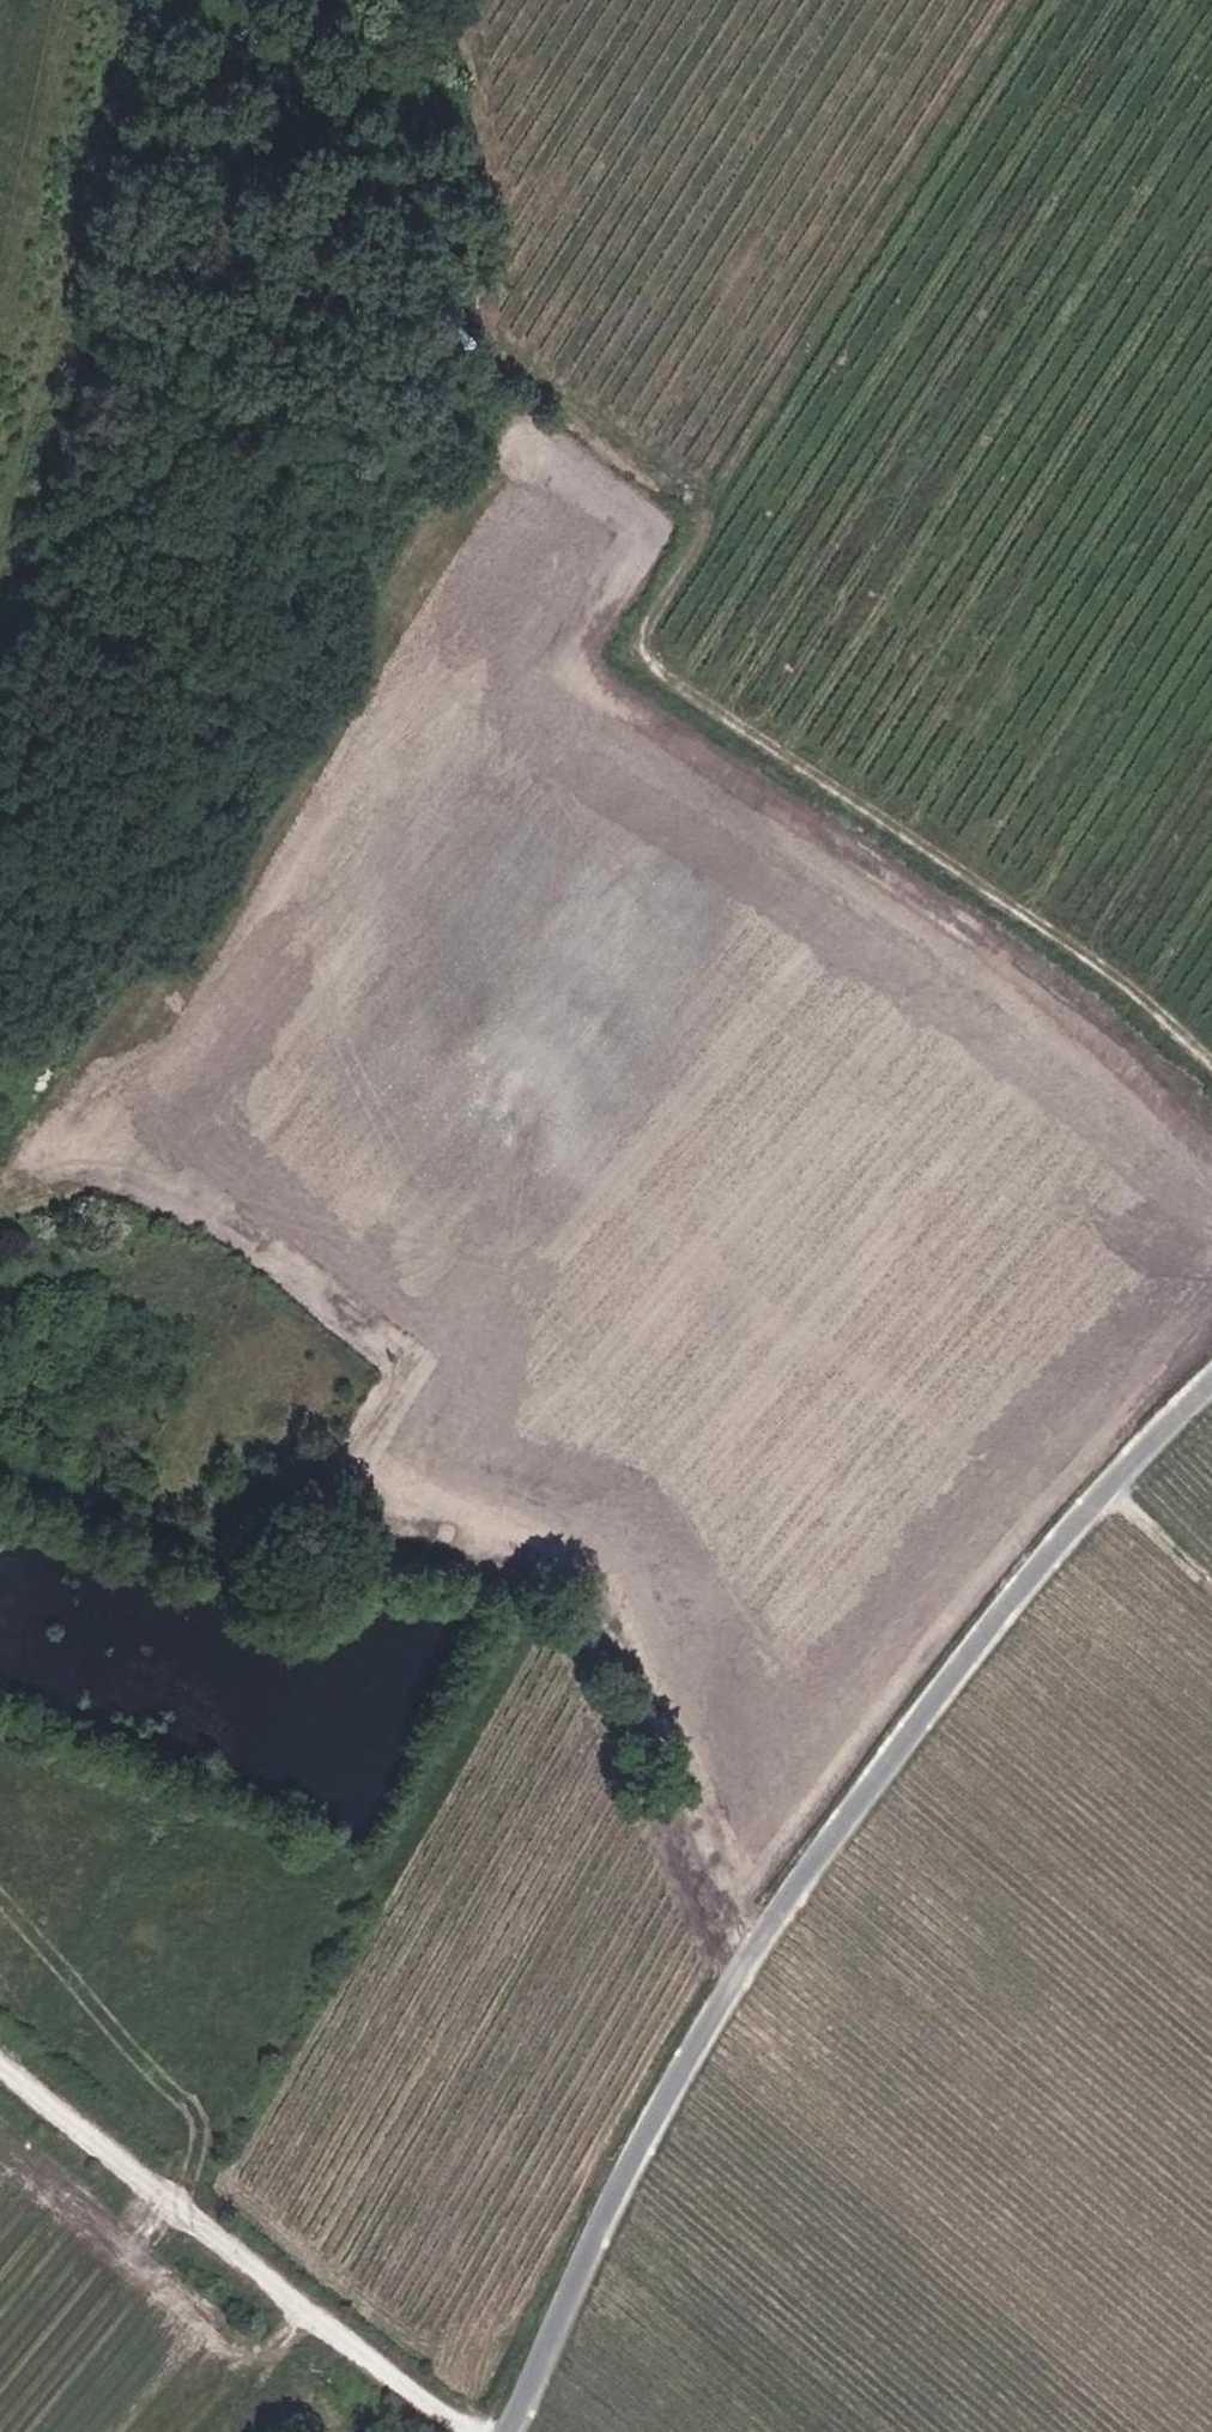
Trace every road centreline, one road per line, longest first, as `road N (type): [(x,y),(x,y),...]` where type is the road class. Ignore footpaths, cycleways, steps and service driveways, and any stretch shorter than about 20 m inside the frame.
road 1 (residential): [(1211,1385),(1113,1485),(758,1950),(653,2137),(515,2431)]
road 2 (track): [(1211,1063),(1144,999),(648,668),(637,649),(697,532),(691,513),(502,360)]

